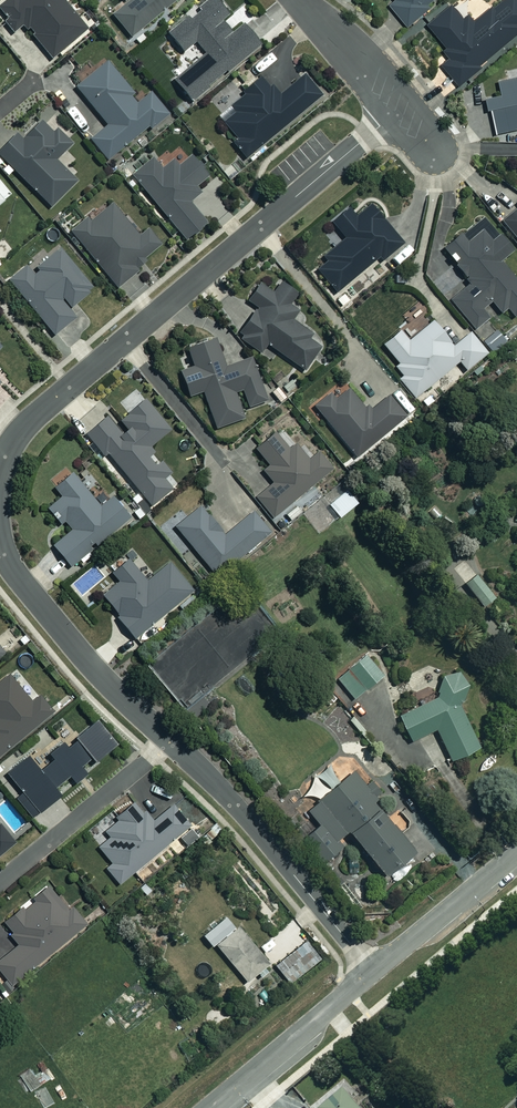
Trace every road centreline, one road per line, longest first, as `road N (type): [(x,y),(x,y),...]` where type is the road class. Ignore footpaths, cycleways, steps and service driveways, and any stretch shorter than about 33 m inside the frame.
road 1 (residential): [(0,463),(24,425),(397,111)]
road 2 (residential): [(373,971),(226,793),(168,738)]
road 3 (residential): [(168,738),(88,664),(0,547)]
road 4 (residential): [(168,738),(0,882)]
road 5 (residential): [(210,1107),(373,971)]
road 6 (residential): [(373,971),(516,853)]
road 7 (residential): [(397,111),(297,0)]

